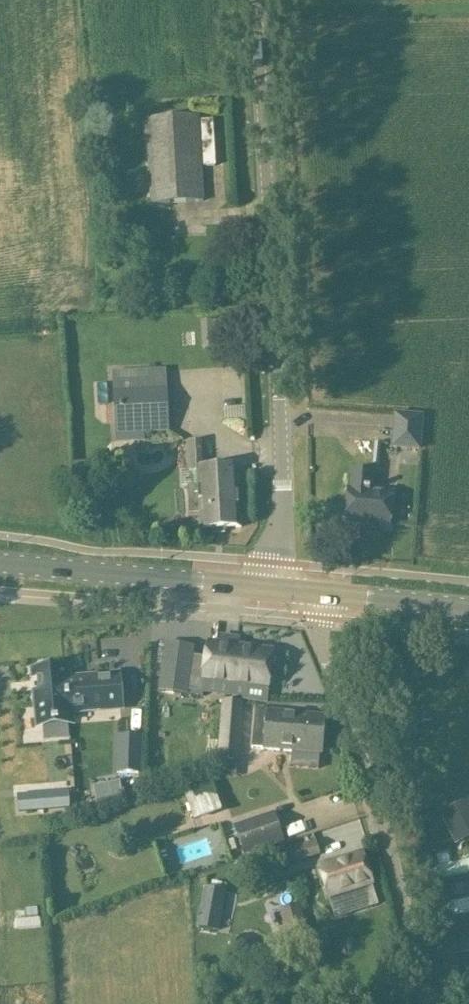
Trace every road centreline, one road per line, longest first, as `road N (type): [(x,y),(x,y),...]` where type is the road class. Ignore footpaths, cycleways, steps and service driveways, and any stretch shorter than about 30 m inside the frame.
road 1 (unclassified): [(277,563),(276,292),(257,0)]
road 2 (unclassified): [(425,1003),(320,617)]
road 3 (primary): [(0,566),(275,588)]
road 4 (primary): [(322,593),(468,609)]

